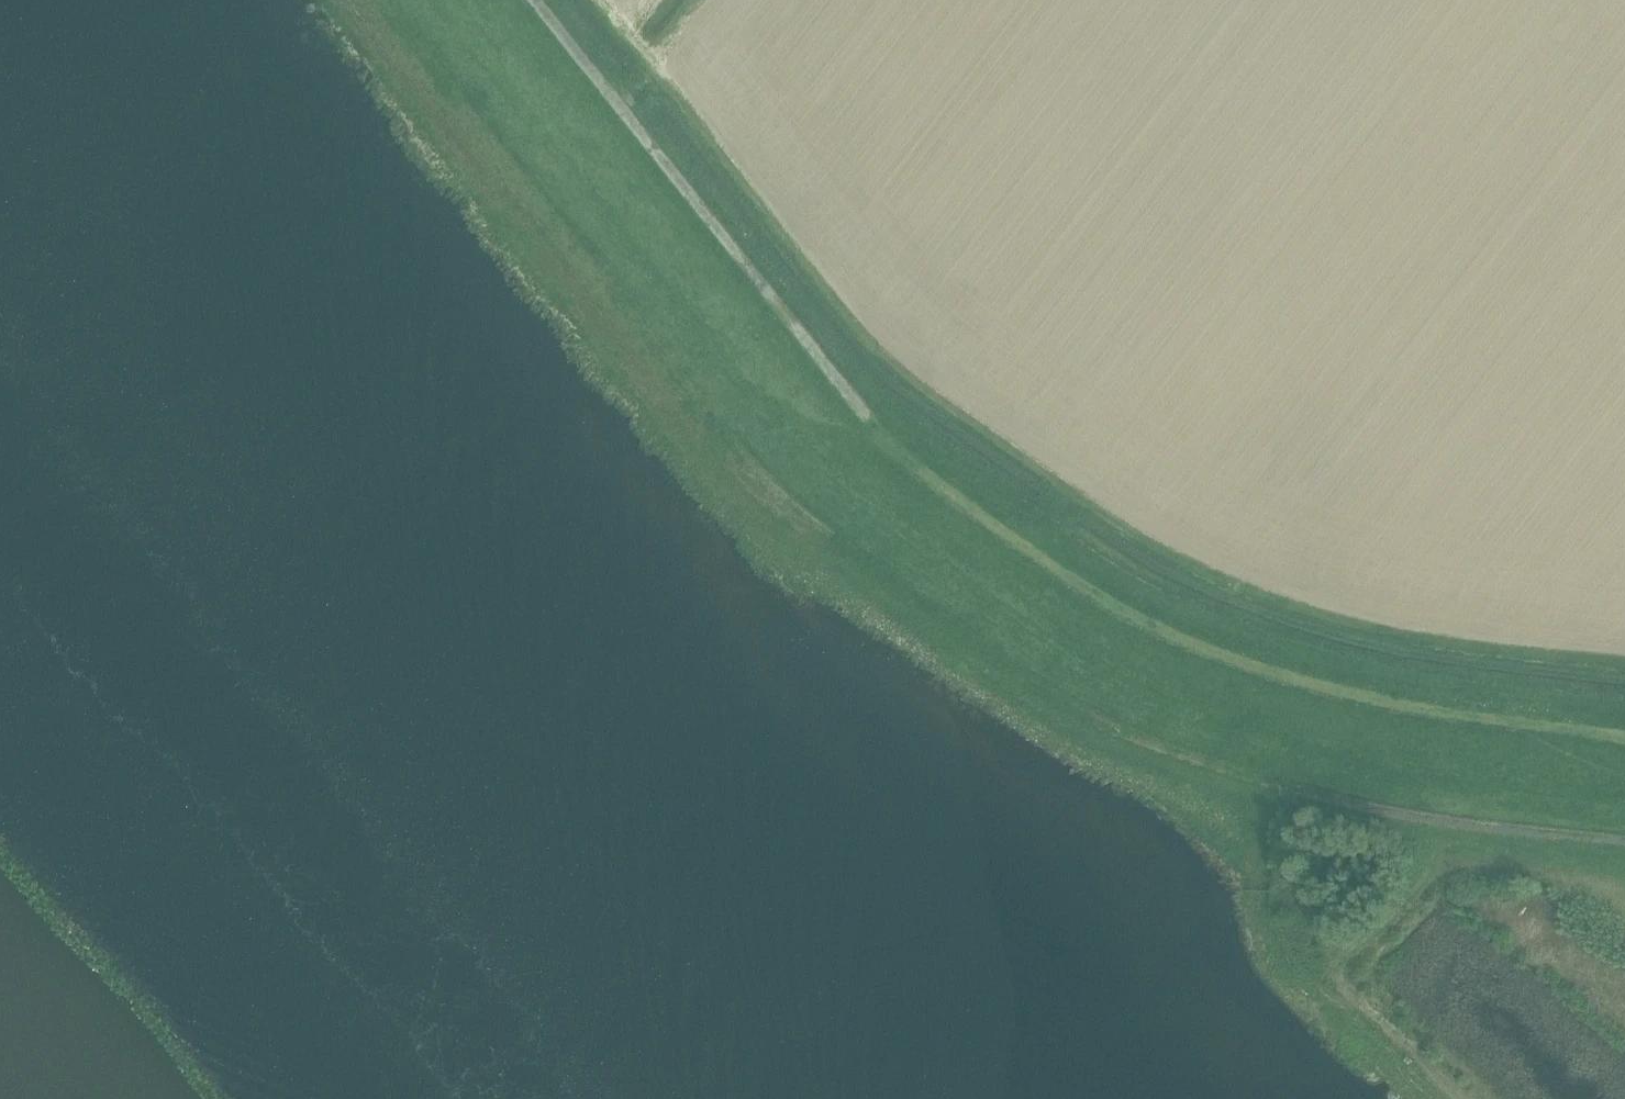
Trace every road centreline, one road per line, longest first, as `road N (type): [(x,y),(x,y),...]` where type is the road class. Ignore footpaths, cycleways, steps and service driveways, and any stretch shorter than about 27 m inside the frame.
road 1 (track): [(533,0),(862,414)]

